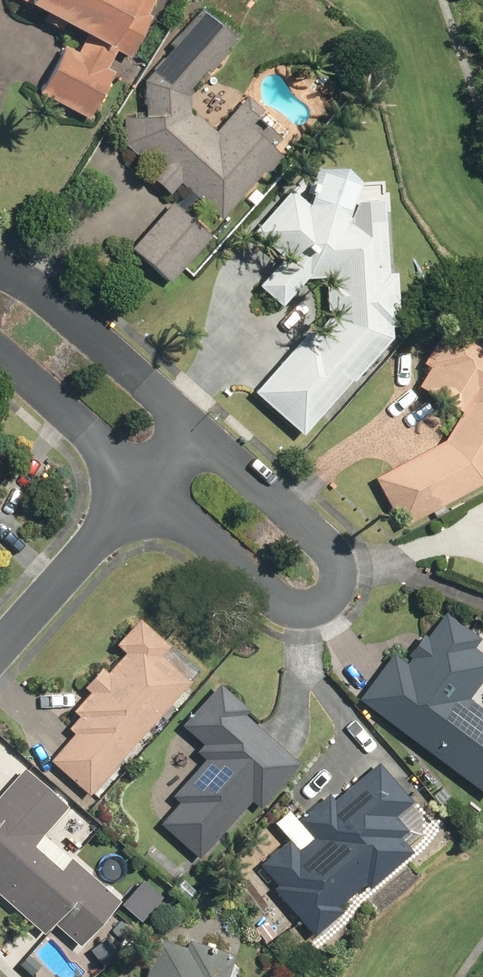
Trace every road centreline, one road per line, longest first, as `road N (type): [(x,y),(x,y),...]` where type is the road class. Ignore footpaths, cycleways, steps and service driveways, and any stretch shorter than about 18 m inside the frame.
road 1 (residential): [(189,425),(328,547),(337,574),(324,599),(299,605),(268,593),(144,480)]
road 2 (residential): [(0,273),(50,305),(189,425)]
road 3 (residential): [(0,647),(144,480)]
road 4 (residential): [(144,480),(0,353)]

